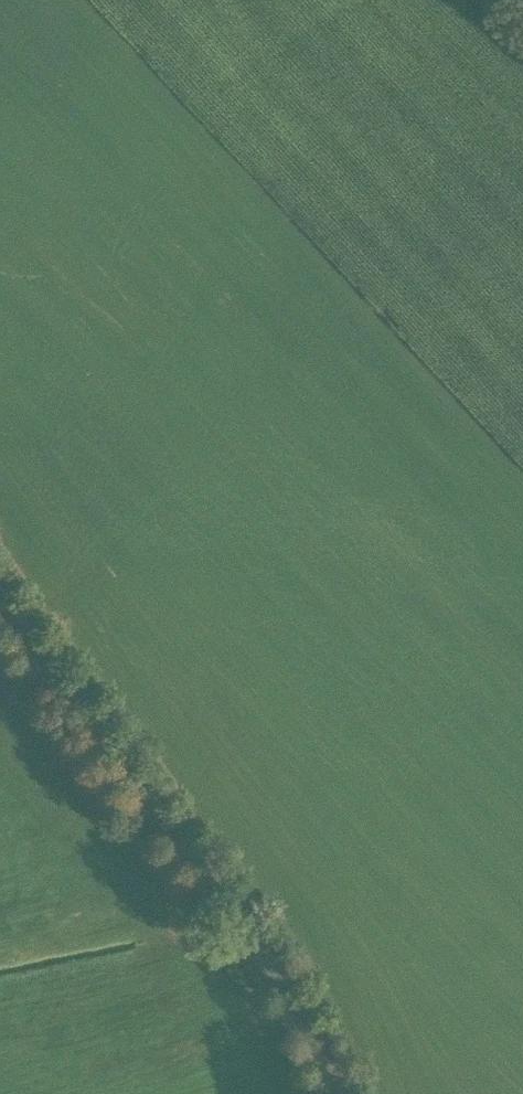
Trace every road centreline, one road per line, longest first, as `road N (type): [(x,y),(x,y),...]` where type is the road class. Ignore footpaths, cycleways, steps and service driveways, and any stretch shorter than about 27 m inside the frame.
road 1 (unclassified): [(339,1093),(249,946),(0,601)]

